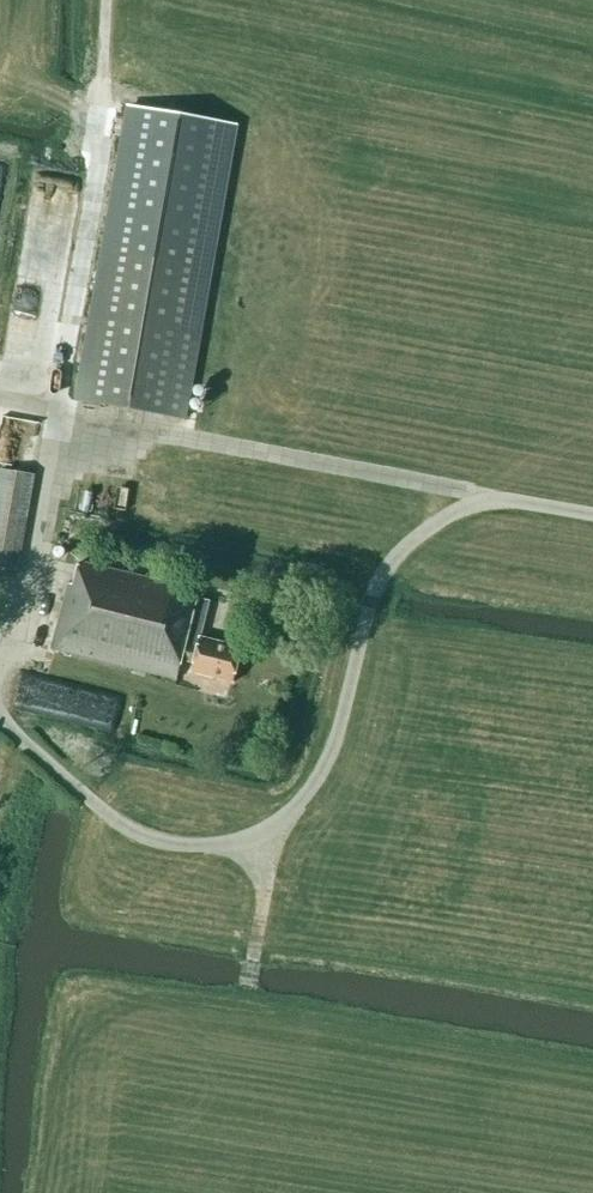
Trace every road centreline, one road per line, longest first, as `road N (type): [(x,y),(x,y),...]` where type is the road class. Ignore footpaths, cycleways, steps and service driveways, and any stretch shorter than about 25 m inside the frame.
road 1 (unclassified): [(1,715),(132,834),(191,845),(248,838),(280,823),(313,788),(340,729),(370,598),(403,546),(487,497),(592,513)]
road 2 (track): [(0,397),(487,497)]
road 3 (track): [(248,838),(262,883),(246,1004)]

